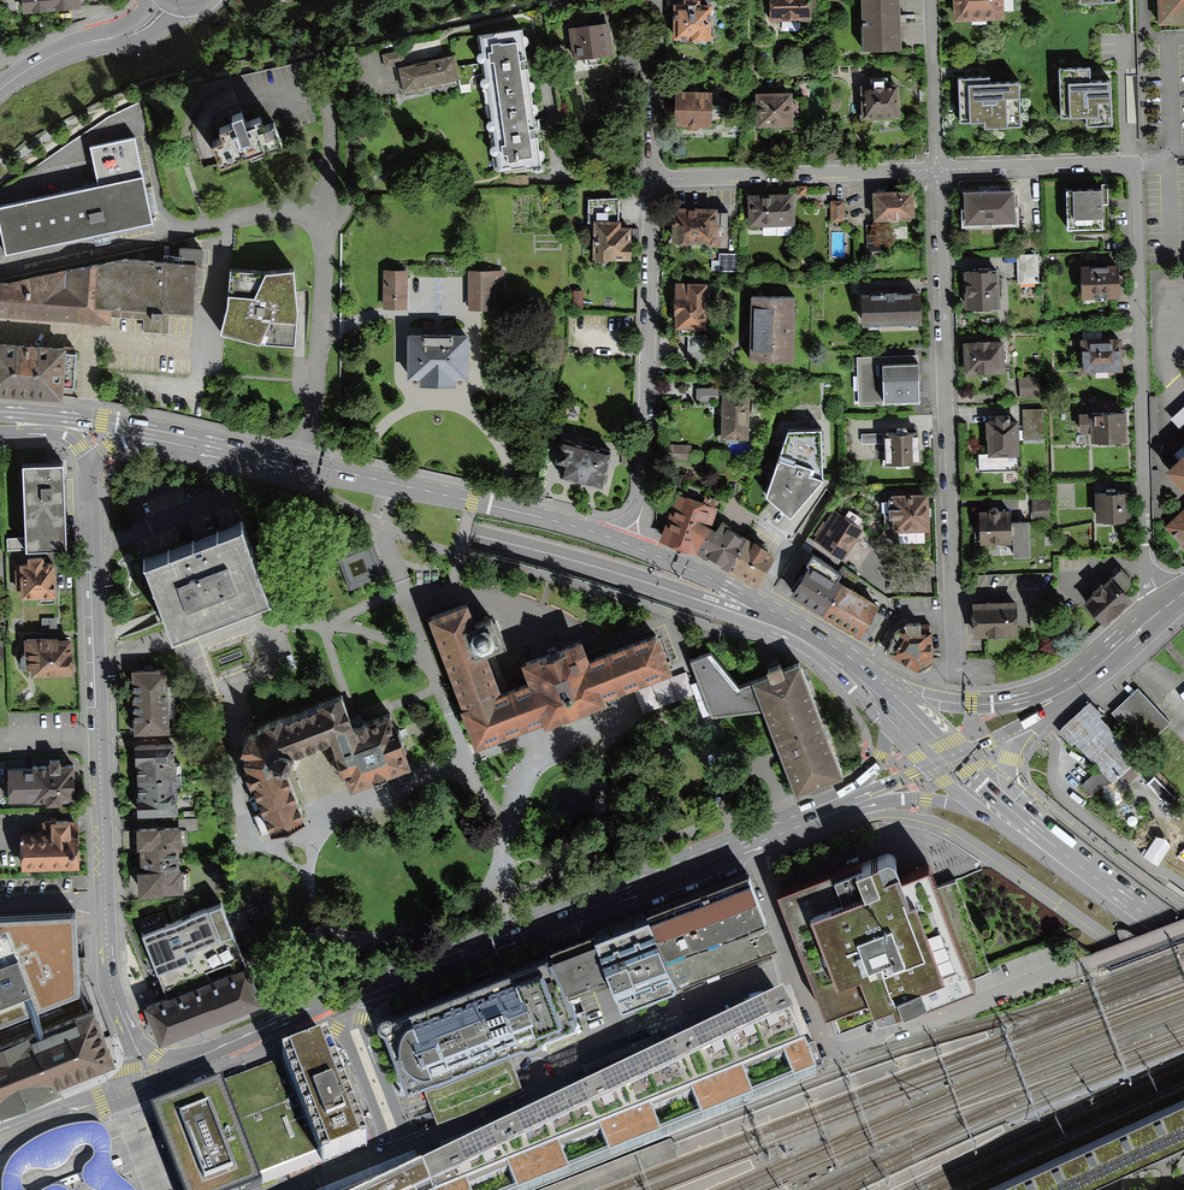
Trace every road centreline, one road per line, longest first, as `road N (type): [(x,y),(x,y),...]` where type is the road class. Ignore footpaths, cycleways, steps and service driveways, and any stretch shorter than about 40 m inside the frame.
road 1 (primary): [(724,609),(334,489),(219,432),(164,388),(0,172)]
road 2 (primary): [(89,463),(109,976),(138,1046),(169,1063),(206,1055)]
road 3 (residential): [(937,170),(1135,163),(1145,558),(1167,606)]
road 4 (primary): [(206,1055),(795,822)]
road 5 (residential): [(937,170),(955,704)]
road 6 (primary): [(627,544),(472,501),(197,442)]
road 7 (residential): [(627,544),(643,498),(653,178)]
road 8 (residential): [(653,178),(937,170)]
road 9 (primary): [(0,1141),(150,1090),(206,1055)]
road 10 (primary): [(810,633),(627,544)]
road 11 (primary): [(724,609),(823,660),(886,727)]
road 12 (secondary): [(197,442),(0,414)]
road 13 (secondary): [(0,90),(67,50),(137,32),(166,4)]
road 14 (primary): [(1127,640),(1036,695),(955,704)]
road 15 (primary): [(795,822),(898,799),(978,810)]
road 16 (residential): [(653,178),(660,4)]
road 17 (residential): [(931,0),(937,170)]
road 18 (primary): [(1053,848),(1006,779),(1013,749),(1039,714)]
road 19 (primary): [(795,822),(929,768)]
road 20 (primary): [(795,822),(874,770),(886,727)]
road 21 (primary): [(1183,947),(1072,868)]
road 22 (primary): [(1053,848),(954,756)]

